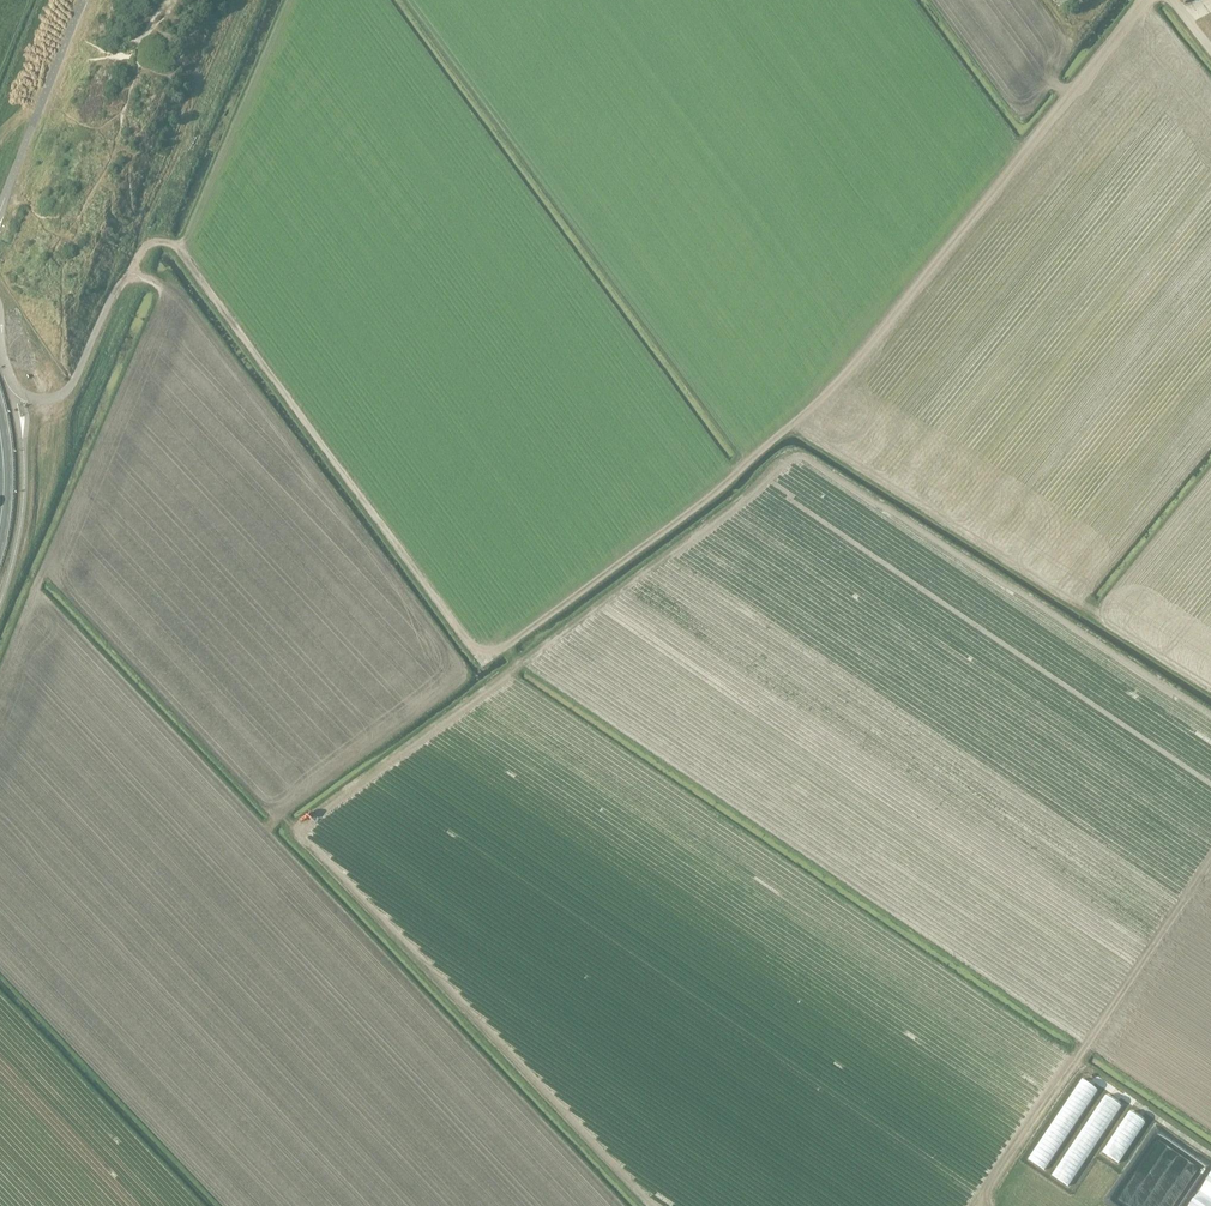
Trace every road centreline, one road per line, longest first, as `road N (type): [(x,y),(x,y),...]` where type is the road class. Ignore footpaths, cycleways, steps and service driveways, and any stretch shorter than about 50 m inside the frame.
road 1 (track): [(1141,0),(795,421)]
road 2 (track): [(127,274),(149,243),(182,245),(287,0)]
road 3 (track): [(241,0),(160,183),(141,252)]

